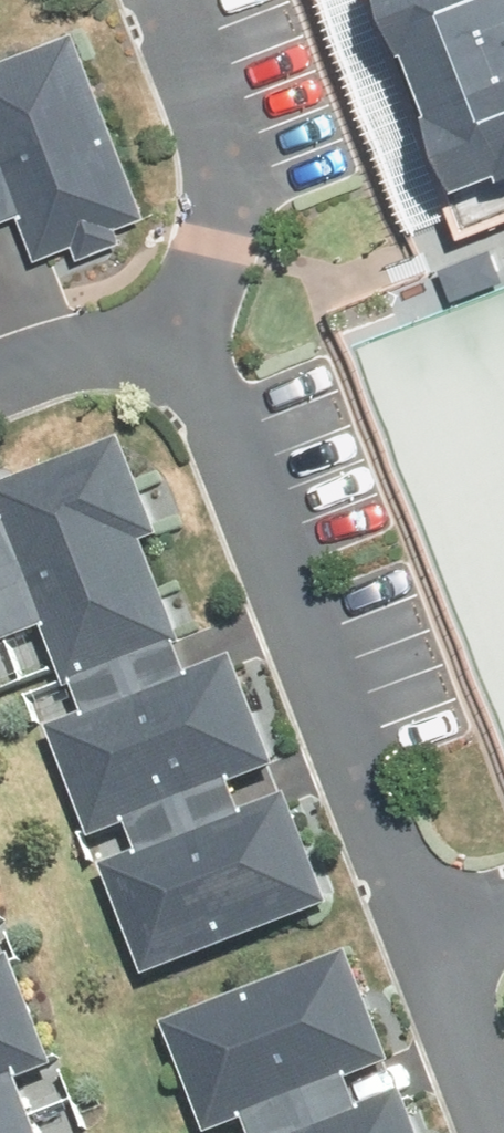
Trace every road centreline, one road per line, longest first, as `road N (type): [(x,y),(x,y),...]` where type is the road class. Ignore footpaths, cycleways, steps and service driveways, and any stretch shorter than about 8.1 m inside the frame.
road 1 (residential): [(431,942),(193,308)]
road 2 (residential): [(193,308),(204,167),(139,0)]
road 3 (residential): [(0,383),(193,308)]
road 4 (residential): [(498,1132),(431,942)]

